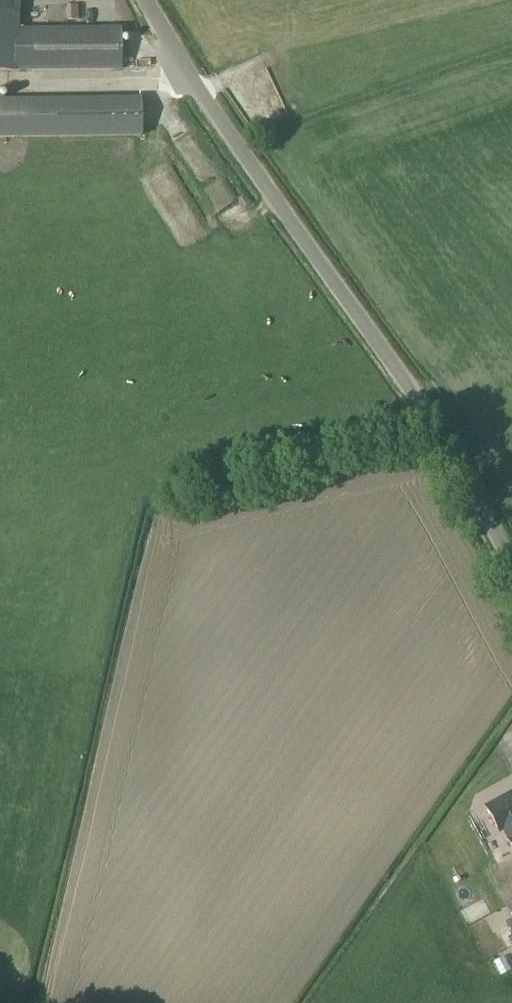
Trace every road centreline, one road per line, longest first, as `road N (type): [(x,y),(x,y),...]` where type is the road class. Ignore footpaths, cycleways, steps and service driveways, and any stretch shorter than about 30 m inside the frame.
road 1 (unclassified): [(511,567),(446,444),(146,0)]

